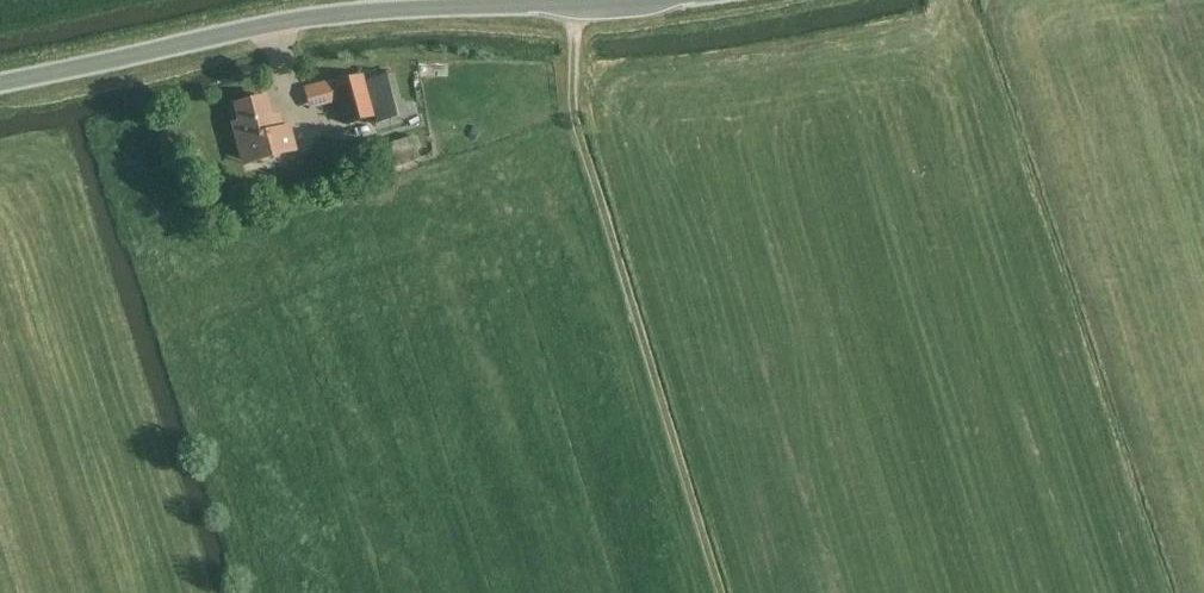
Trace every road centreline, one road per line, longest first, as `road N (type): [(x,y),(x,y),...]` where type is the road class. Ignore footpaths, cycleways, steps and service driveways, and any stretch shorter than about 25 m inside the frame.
road 1 (unclassified): [(0,85),(308,19),(717,0)]

